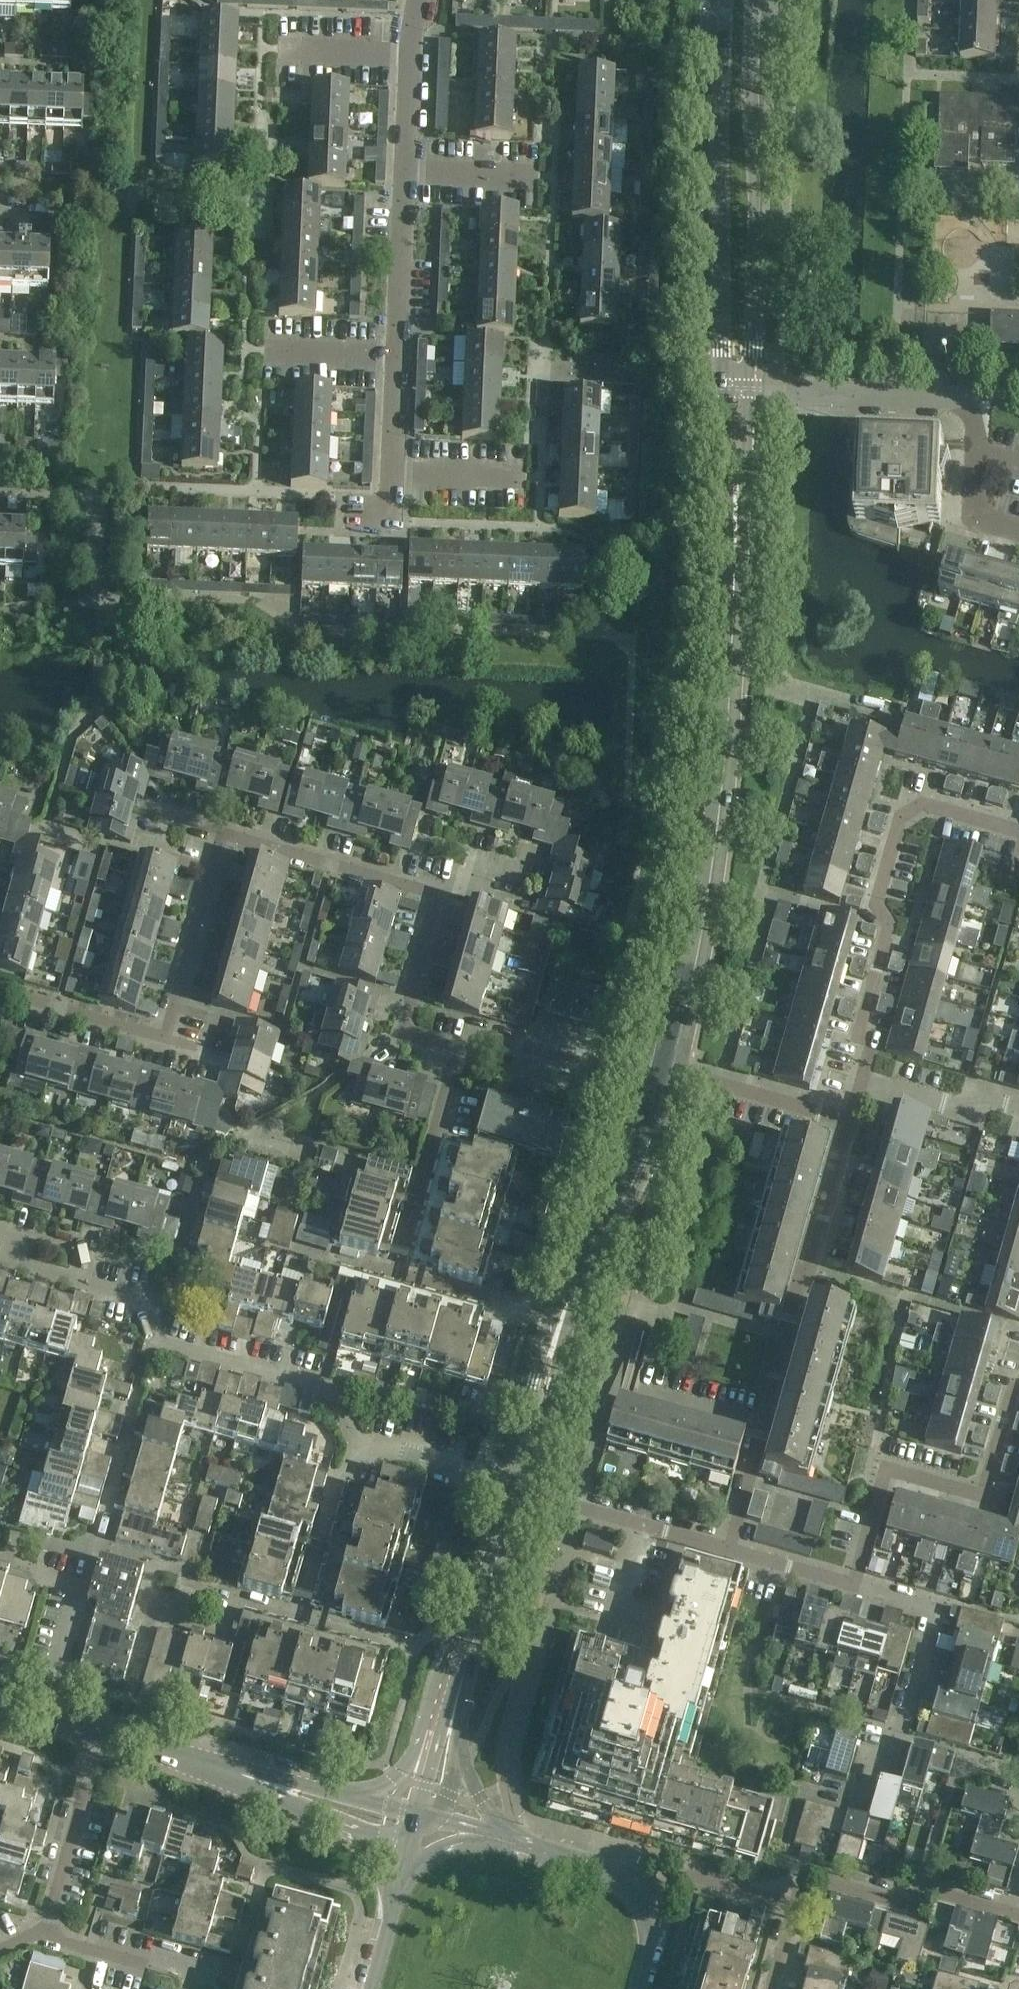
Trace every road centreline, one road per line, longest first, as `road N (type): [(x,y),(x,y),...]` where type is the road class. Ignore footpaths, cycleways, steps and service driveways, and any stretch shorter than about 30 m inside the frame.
road 1 (residential): [(441,891),(221,833),(163,1038),(0,992)]
road 2 (tertiary): [(669,1069),(727,720),(738,469)]
road 3 (residential): [(393,472),(417,0)]
road 4 (residential): [(354,1442),(319,1387),(153,1340),(145,1299),(3,1261),(10,1236),(0,1233)]
road 5 (tertiary): [(509,1483),(587,1257),(650,1152),(666,1085)]
road 6 (residential): [(860,1083),(871,1039),(857,1035),(888,925),(877,904),(905,810),(924,802),(1018,830)]
road 7 (tertiary): [(749,391),(755,0)]
road 8 (tertiary): [(724,0),(724,390)]
road 9 (residential): [(1018,530),(967,516),(971,455),(959,397),(749,391)]
road 10 (tertiary): [(415,1823),(509,1483)]
road 11 (residential): [(849,1585),(934,1609),(892,1754),(872,1755),(855,1810),(822,1800)]
road 12 (residential): [(849,1585),(882,1469),(981,1496),(1012,1388),(1018,1387)]
road 13 (tertiary): [(100,1733),(415,1823)]
road 14 (residential): [(762,1423),(851,1120)]
road 15 (residential): [(1013,1912),(920,1888),(914,1907),(804,1874),(796,1905)]
road 16 (tertiary): [(645,1900),(605,1871),(415,1823)]
road 17 (residential): [(393,1281),(458,1051)]
road 18 (residential): [(666,1085),(493,1038),(458,1051)]
road 19 (residential): [(45,1717),(80,1582),(8,1561)]
road 20 (residential): [(458,1051),(399,1037),(441,891)]
road 21 (residential): [(100,1733),(44,1935)]
road 22 (residential): [(851,1120),(669,1069)]
road 23 (residential): [(354,1442),(303,1617)]
road 24 (residential): [(214,1982),(44,1935)]
road 25 (tertiary): [(415,1823),(366,1988)]
road 26 (residential): [(762,1423),(602,1379)]
road 27 (residential): [(1018,1107),(981,1097),(945,1104),(860,1083)]
road 28 (residential): [(796,1905),(687,1876),(645,1900)]
road 29 (residential): [(509,1483),(354,1442)]
road 30 (residential): [(509,1483),(642,1524)]
road 31 (residential): [(522,1313),(393,1281)]
road 32 (residential): [(393,472),(524,476)]
road 33 (residential): [(728,1549),(762,1423)]
road 34 (residential): [(728,1549),(849,1585)]

